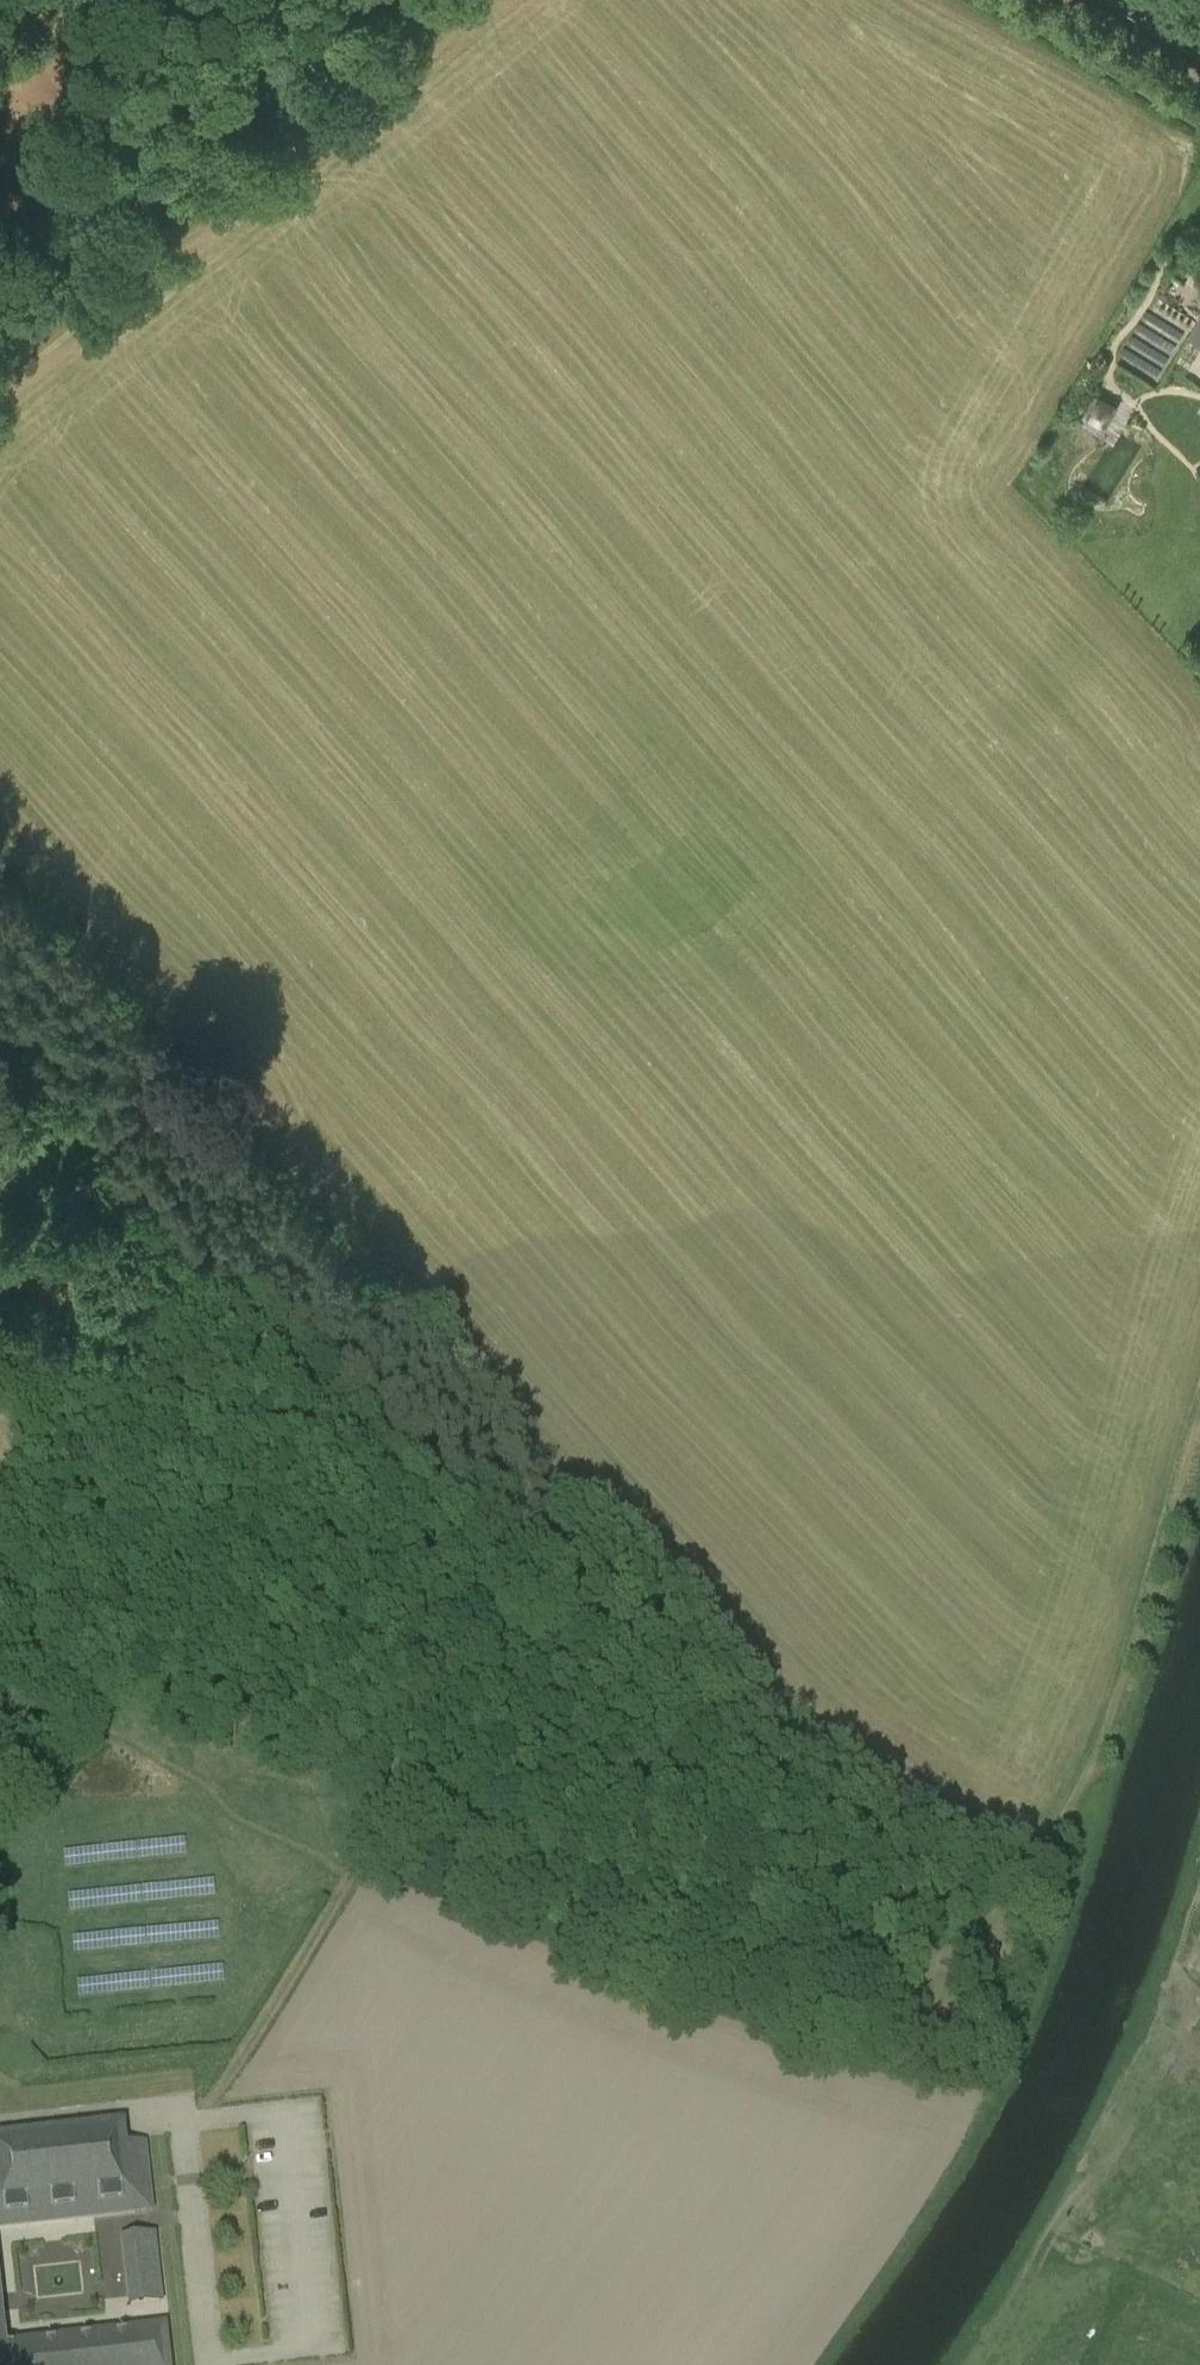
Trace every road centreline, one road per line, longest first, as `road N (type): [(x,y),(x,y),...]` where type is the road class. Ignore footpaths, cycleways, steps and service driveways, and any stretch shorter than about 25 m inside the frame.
road 1 (track): [(1199,1413),(1106,1735),(1047,1838),(946,1944),(867,1963),(831,1944),(705,1816),(49,1106)]
road 2 (track): [(705,1816),(528,1839),(451,1828),(383,1832),(350,1862),(193,2120)]

